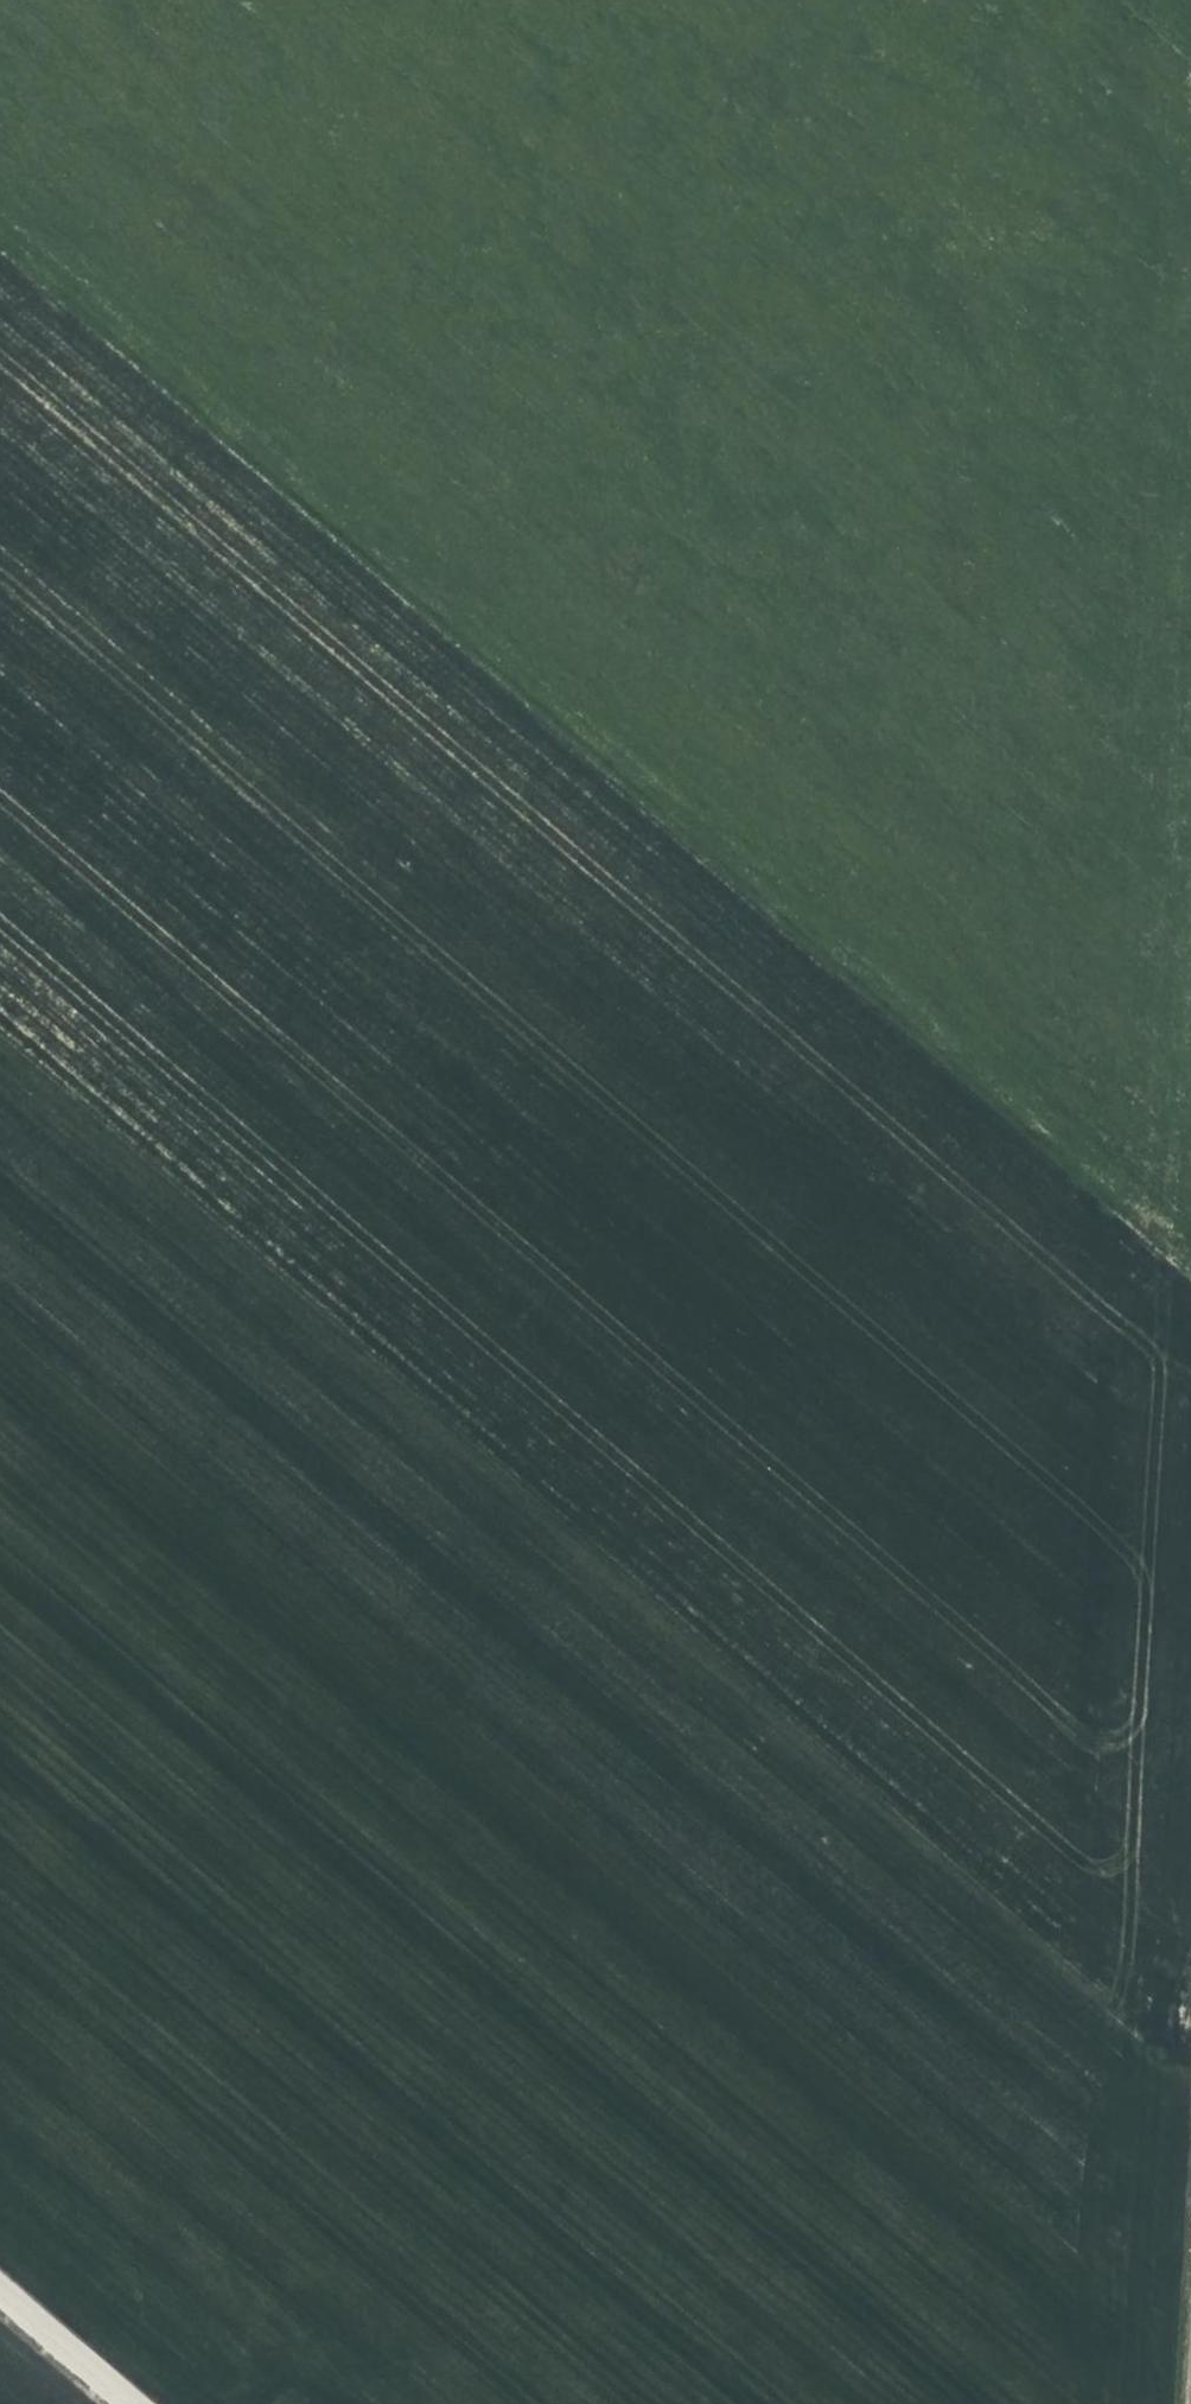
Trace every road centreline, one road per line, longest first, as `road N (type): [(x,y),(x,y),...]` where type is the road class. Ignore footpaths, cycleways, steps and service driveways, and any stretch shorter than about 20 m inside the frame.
road 1 (track): [(136,2403),(0,2289)]

